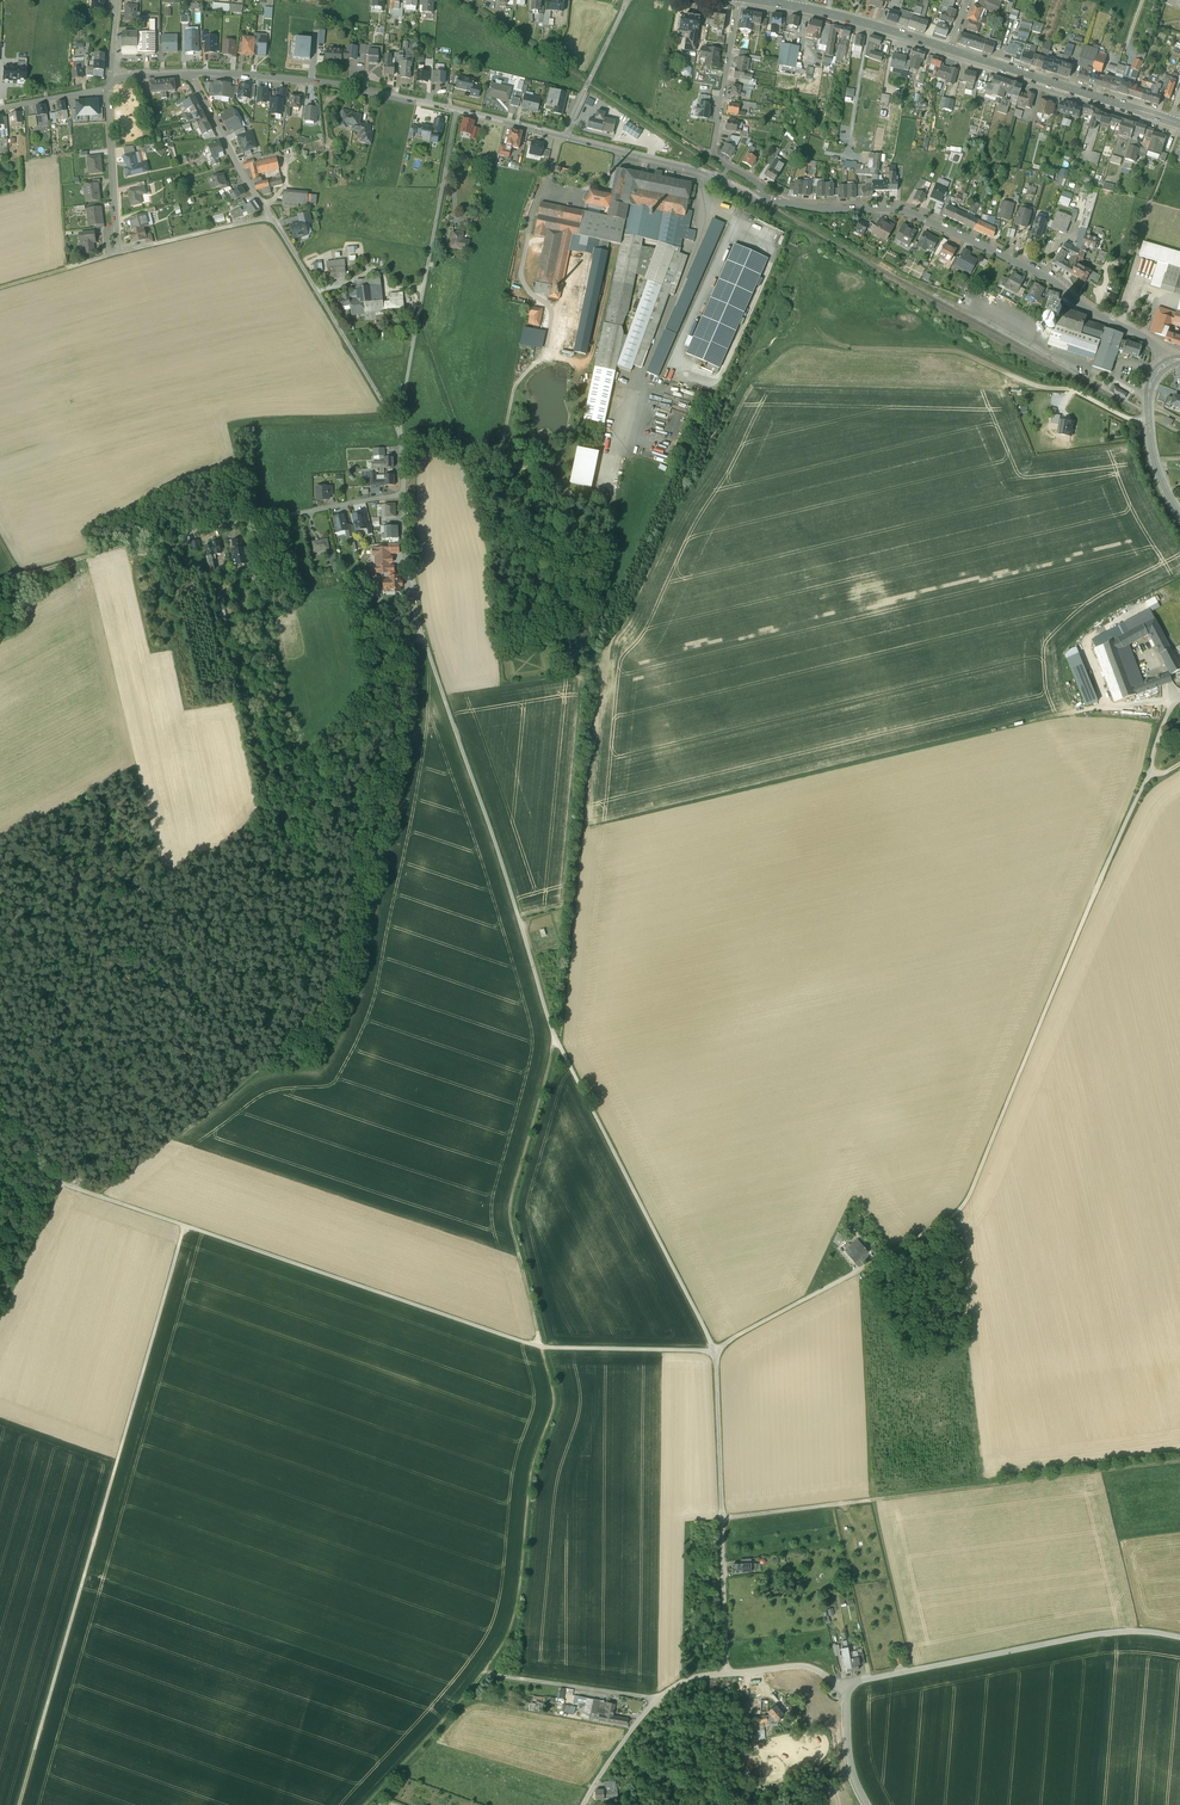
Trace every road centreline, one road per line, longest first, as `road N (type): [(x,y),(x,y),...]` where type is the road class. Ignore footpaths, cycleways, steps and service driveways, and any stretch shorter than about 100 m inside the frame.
road 1 (residential): [(566,136),(692,168),(774,201),(909,212),(1044,275),(1151,342),(1166,364)]
road 2 (track): [(20,1804),(183,1225)]
road 3 (track): [(892,1250),(958,1212),(971,1194),(1149,772)]
road 4 (track): [(587,825),(1107,704)]
road 5 (track): [(407,646),(220,849),(0,951)]
road 6 (track): [(540,1346),(95,1195)]
road 7 (track): [(557,1042),(421,631),(407,646)]
road 8 (track): [(655,1702),(682,1682),(726,1673),(714,1351)]
road 9 (track): [(714,1351),(557,1042)]
road 10 (tertiary): [(847,1690),(861,1681),(1101,1633),(1179,1637)]
road 11 (residential): [(456,109),(398,426)]
road 12 (track): [(540,1346),(510,1206),(557,1042)]
road 13 (track): [(1179,1461),(872,1500)]
road 14 (residential): [(189,72),(331,83),(456,109)]
road 15 (track): [(1072,391),(957,351),(843,347),(819,330)]
road 16 (unclassified): [(398,426),(271,216)]
road 17 (secondary): [(1179,124),(948,48)]
road 18 (residential): [(403,494),(191,531)]
road 19 (track): [(0,585),(191,531)]
road 20 (track): [(363,1804),(482,1671)]
road 21 (track): [(655,1702),(482,1671)]
road 22 (track): [(714,1351),(540,1346)]
road 23 (residential): [(271,216),(189,72)]
road 24 (residential): [(108,88),(119,252)]
road 25 (tertiary): [(1179,514),(1154,461),(1149,422),(1150,384),(1166,364)]
road 26 (secondary): [(948,48),(796,7)]
road 27 (track): [(271,216),(119,252)]
road 28 (residential): [(566,136),(627,0)]
road 29 (track): [(60,1183),(0,1317)]
road 30 (residential): [(421,631),(407,584),(403,494)]
road 31 (residential): [(726,1673),(804,1665),(847,1690)]
road 32 (unclassified): [(582,1804),(655,1702)]
road 33 (track): [(0,288),(119,252)]
road 34 (track): [(723,1519),(844,1504)]

